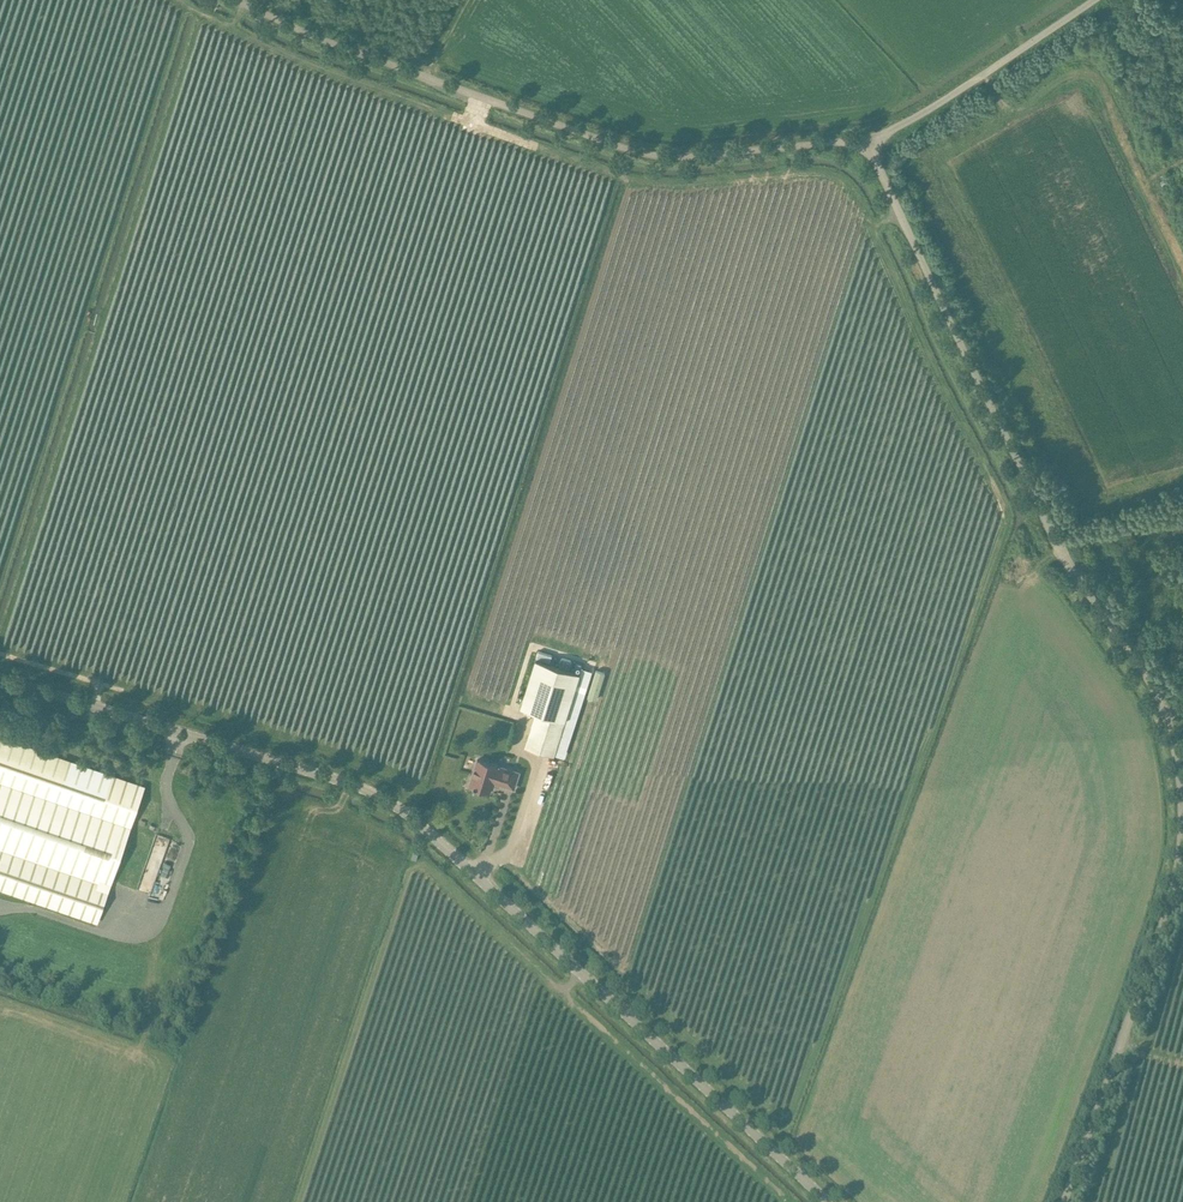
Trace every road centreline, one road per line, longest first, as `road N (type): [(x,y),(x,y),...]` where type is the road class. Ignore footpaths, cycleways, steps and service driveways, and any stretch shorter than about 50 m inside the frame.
road 1 (tertiary): [(828,1201),(388,801),(0,678)]
road 2 (unclassified): [(1182,776),(1177,733),(1154,685),(1040,503),(874,143)]
road 3 (unclassified): [(874,143),(652,162),(277,26),(230,0)]
road 4 (unclassified): [(1075,1201),(1182,859)]
road 5 (unclassified): [(874,143),(1096,0)]

